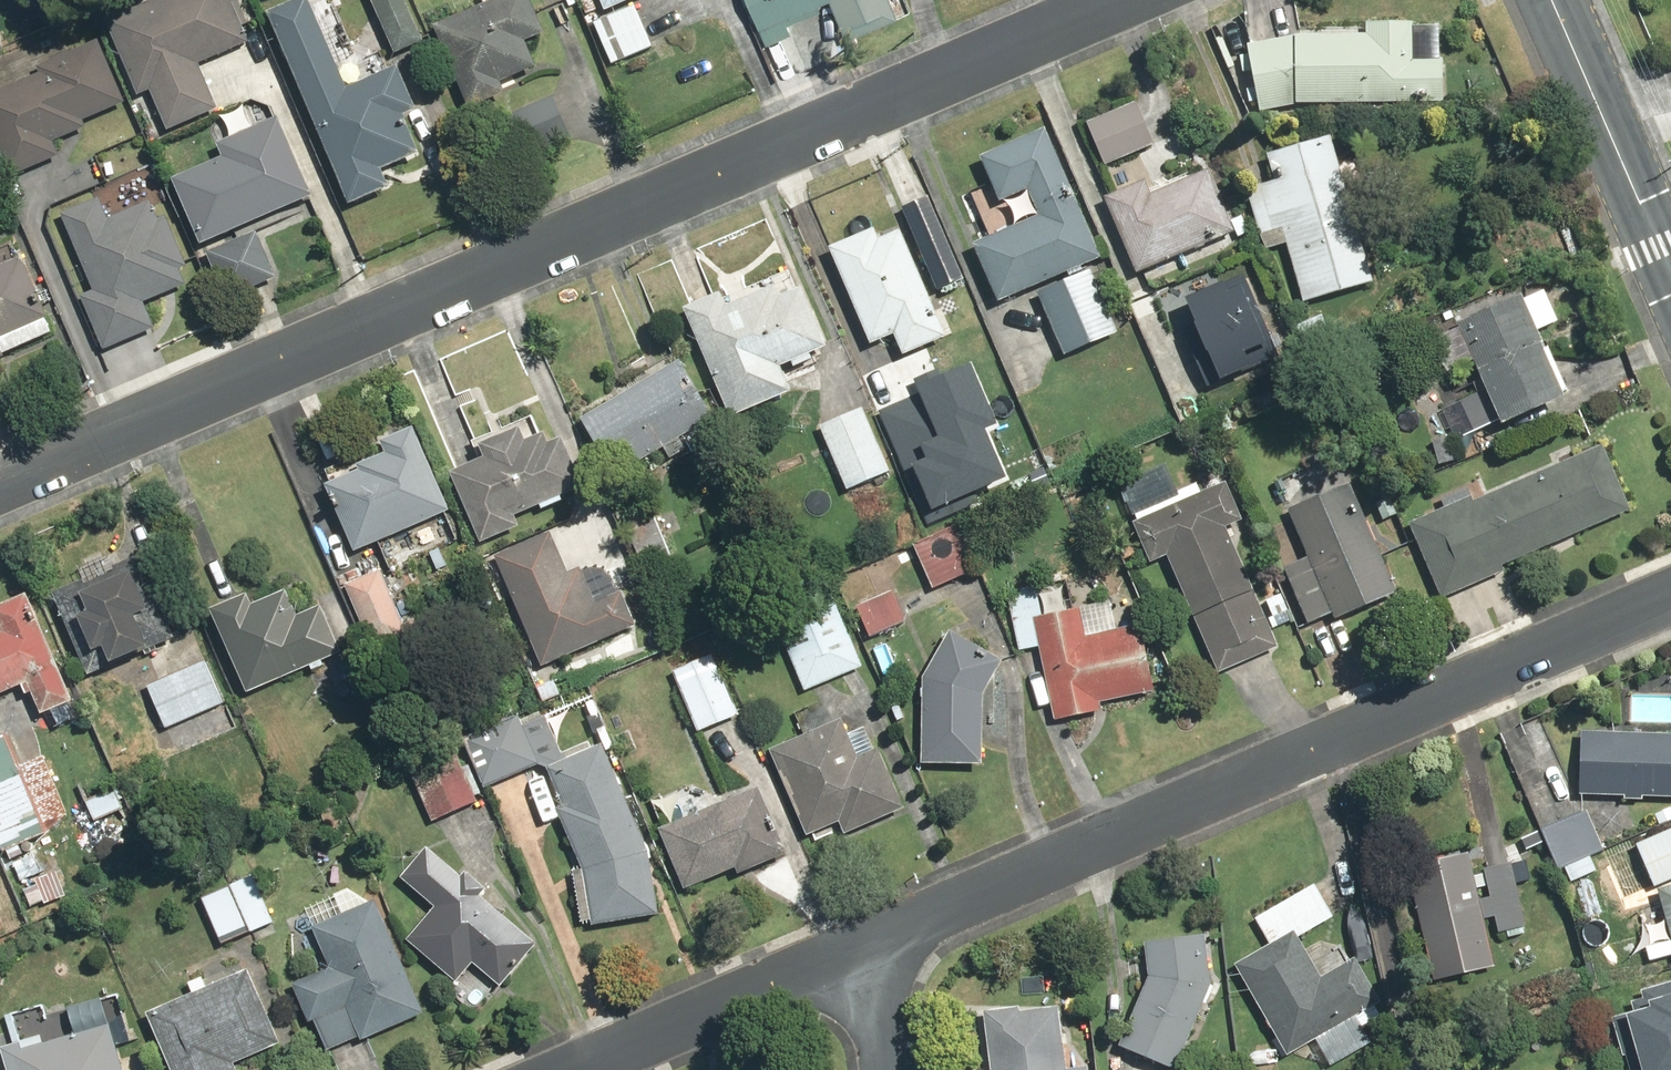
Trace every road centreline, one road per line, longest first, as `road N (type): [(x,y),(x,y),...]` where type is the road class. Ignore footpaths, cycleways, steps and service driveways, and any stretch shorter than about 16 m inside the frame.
road 1 (residential): [(0,482),(1120,0)]
road 2 (residential): [(875,942),(1670,598)]
road 3 (residential): [(573,1069),(875,942)]
road 4 (secondary): [(1551,0),(1670,272)]
road 5 (residential): [(875,942),(890,1069)]

